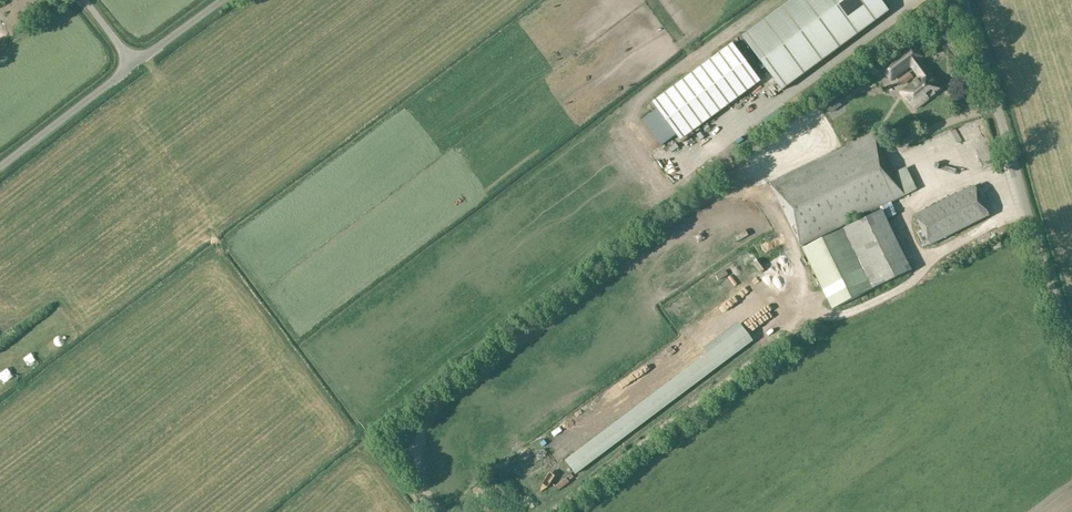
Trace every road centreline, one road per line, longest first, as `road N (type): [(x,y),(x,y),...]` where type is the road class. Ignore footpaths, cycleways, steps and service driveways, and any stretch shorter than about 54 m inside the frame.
road 1 (tertiary): [(1071,345),(963,0)]
road 2 (unclassified): [(0,167),(133,65)]

